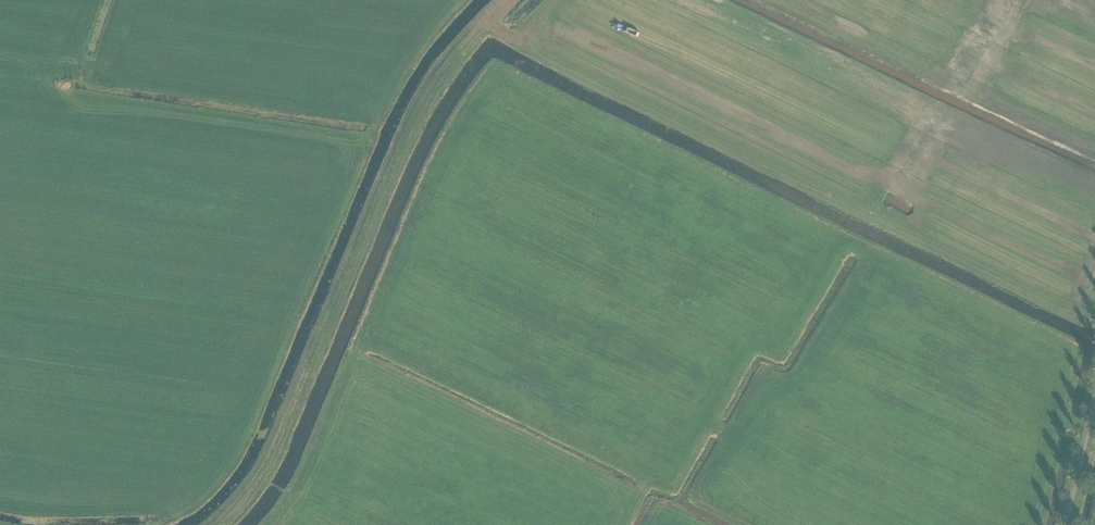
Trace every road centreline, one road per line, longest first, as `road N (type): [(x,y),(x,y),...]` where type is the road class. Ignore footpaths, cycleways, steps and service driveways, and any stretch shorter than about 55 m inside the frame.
road 1 (unclassified): [(1065,524),(1094,402)]

